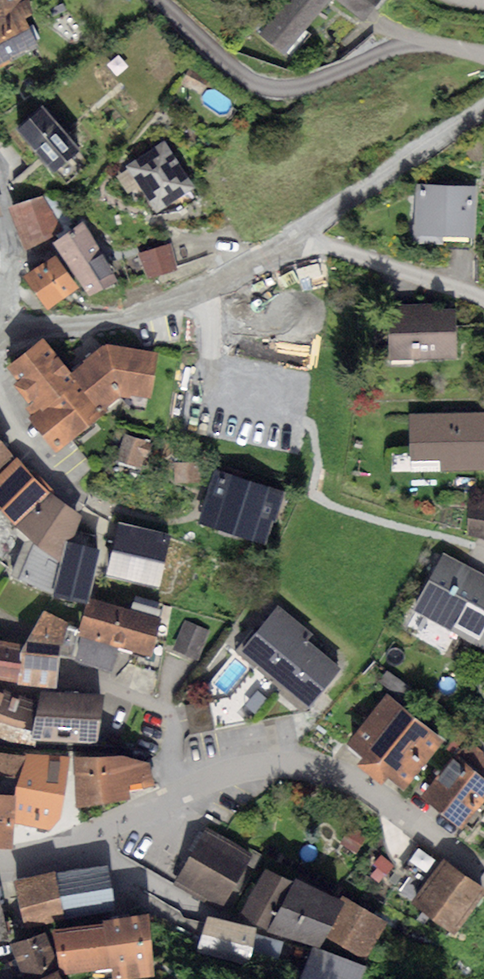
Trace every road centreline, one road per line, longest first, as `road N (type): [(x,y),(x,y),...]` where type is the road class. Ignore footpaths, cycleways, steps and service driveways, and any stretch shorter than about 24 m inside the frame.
road 1 (residential): [(483,873),(349,776),(273,762),(187,785),(82,839),(0,861)]
road 2 (residential): [(276,247),(131,321),(0,339)]
road 3 (residential): [(483,107),(276,247)]
road 4 (residential): [(483,300),(345,255),(276,247)]
road 5 (residential): [(0,324),(11,243),(0,187)]

